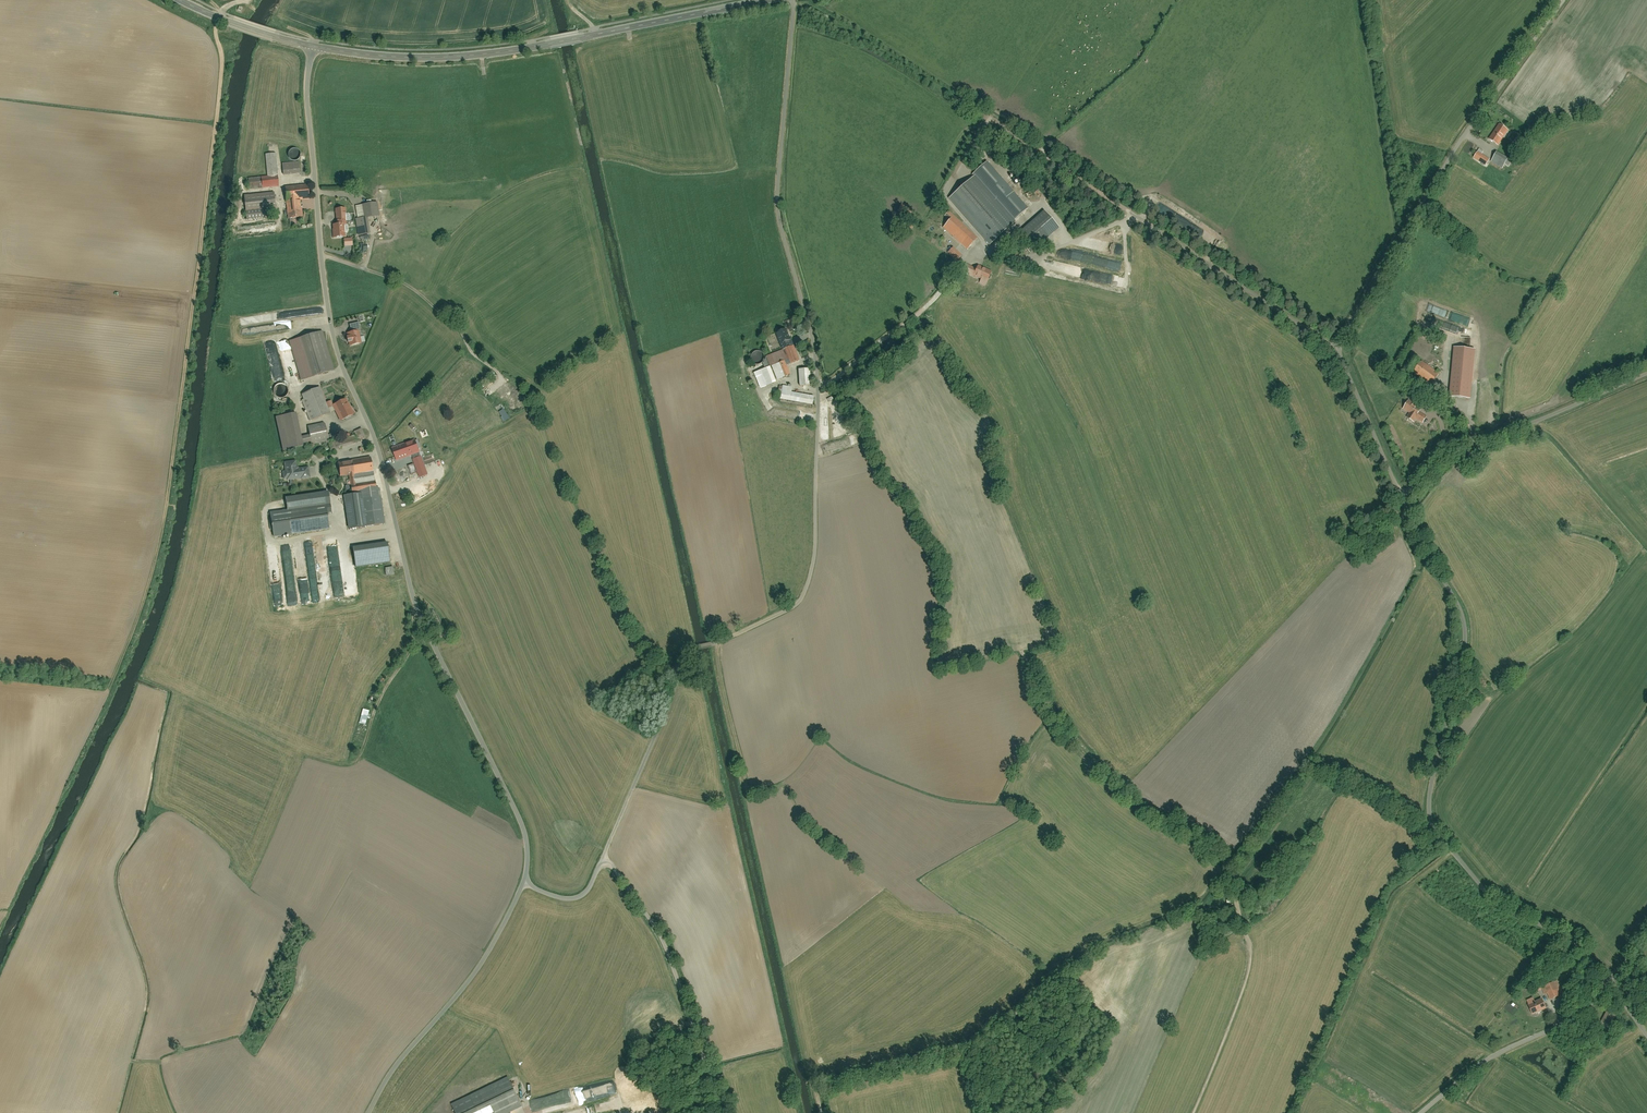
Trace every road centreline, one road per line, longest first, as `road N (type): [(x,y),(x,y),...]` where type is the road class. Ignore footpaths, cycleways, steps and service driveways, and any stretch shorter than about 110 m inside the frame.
road 1 (residential): [(604,859),(691,650),(800,602),(813,559),(816,359),(776,212),(793,0)]
road 2 (residential): [(525,883),(522,828),(418,615),(379,449),(335,346),(307,106),(312,46)]
road 3 (unclassified): [(1611,985),(1583,950),(1491,896),(1432,822),(1429,796),(1466,629),(1401,495)]
road 4 (tertiary): [(312,46),(397,59),(485,56),(773,0)]
road 5 (unclassified): [(1335,349),(1451,157),(1564,0)]
road 6 (track): [(1129,212),(834,22),(794,4)]
road 7 (residential): [(368,1112),(388,1077),(486,957),(525,883)]
road 8 (unclassified): [(1401,495),(1453,451),(1646,374)]
road 9 (unclassified): [(1335,349),(1129,212)]
road 10 (unclassified): [(1423,1112),(1489,1057),(1579,1016),(1611,985)]
road 11 (unclassified): [(719,1104),(651,922)]
road 12 (track): [(948,278),(817,388)]
road 13 (unclassified): [(1401,495),(1335,349)]
road 14 (tertiary): [(176,0),(312,46)]

